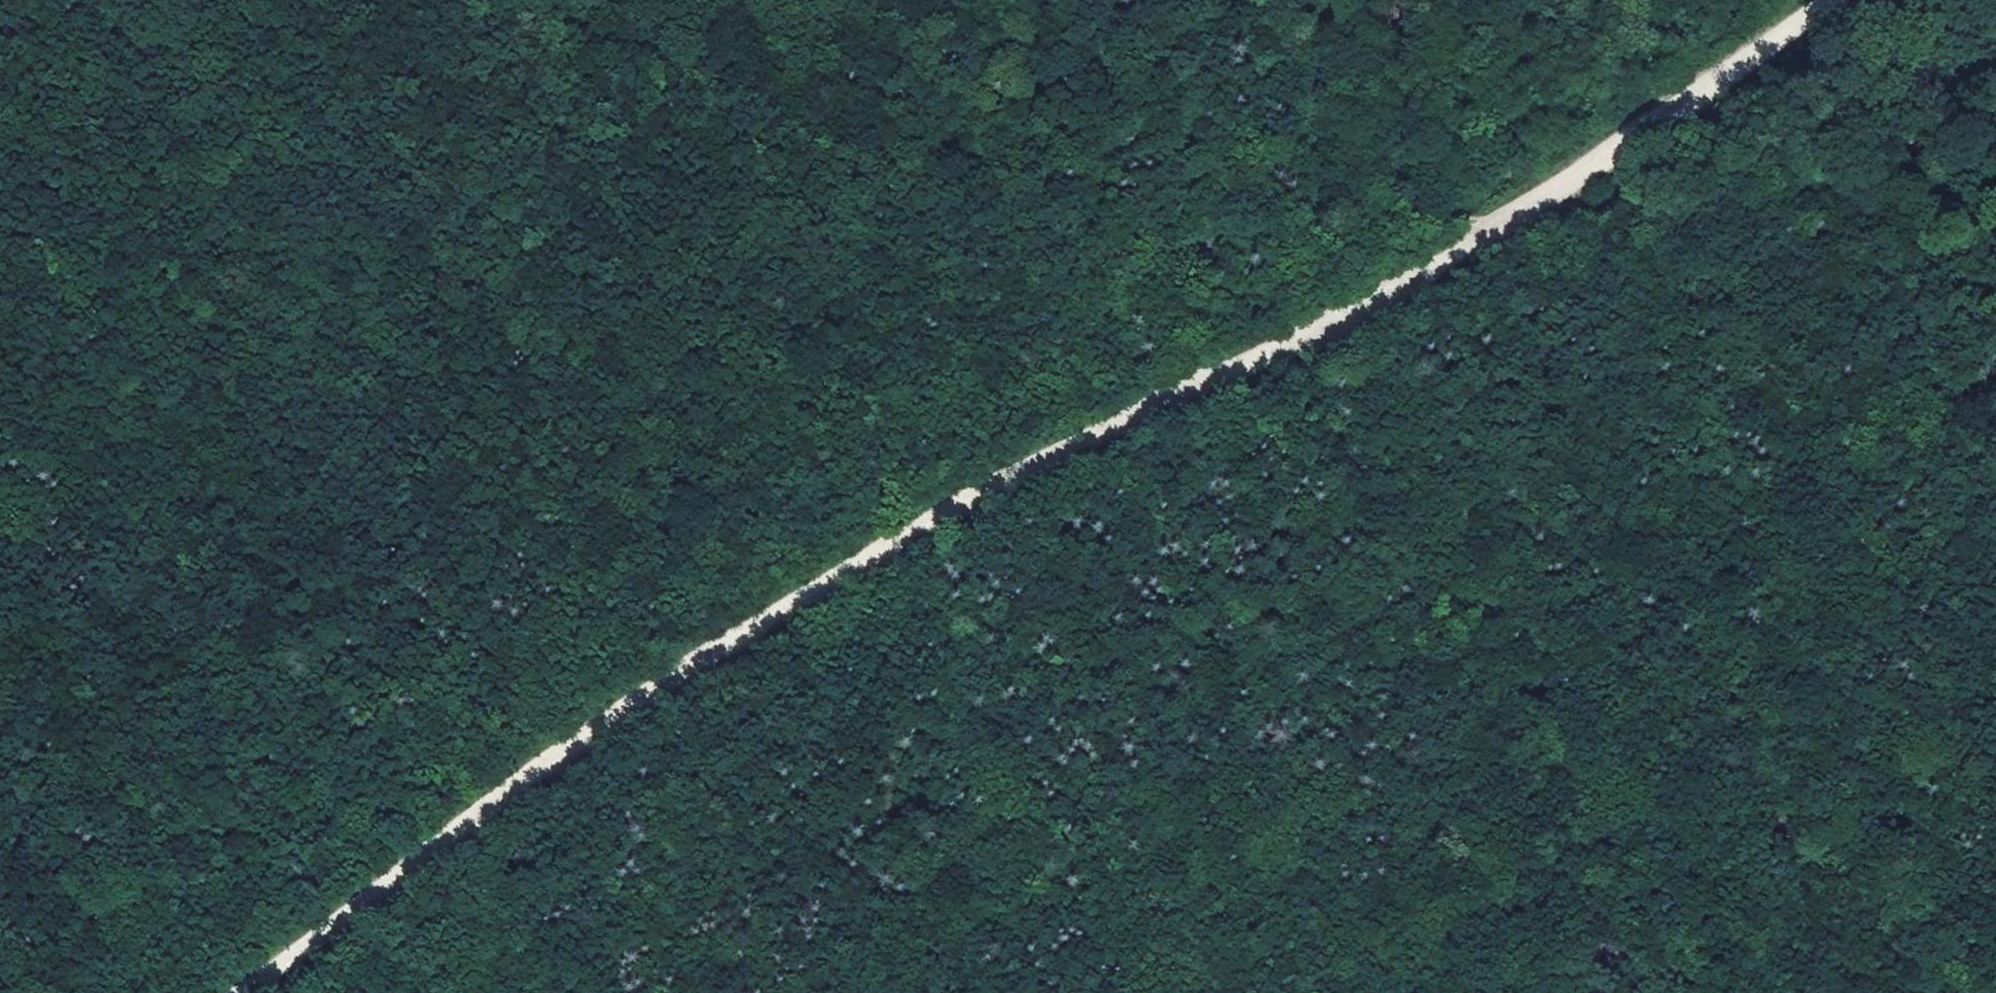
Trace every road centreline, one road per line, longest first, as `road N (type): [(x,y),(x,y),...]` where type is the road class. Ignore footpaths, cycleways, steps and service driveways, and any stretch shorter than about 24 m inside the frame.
road 1 (track): [(1828,0),(1385,293),(791,602),(637,701),(241,992)]
road 2 (track): [(1460,247),(1155,260),(902,190),(511,0)]

